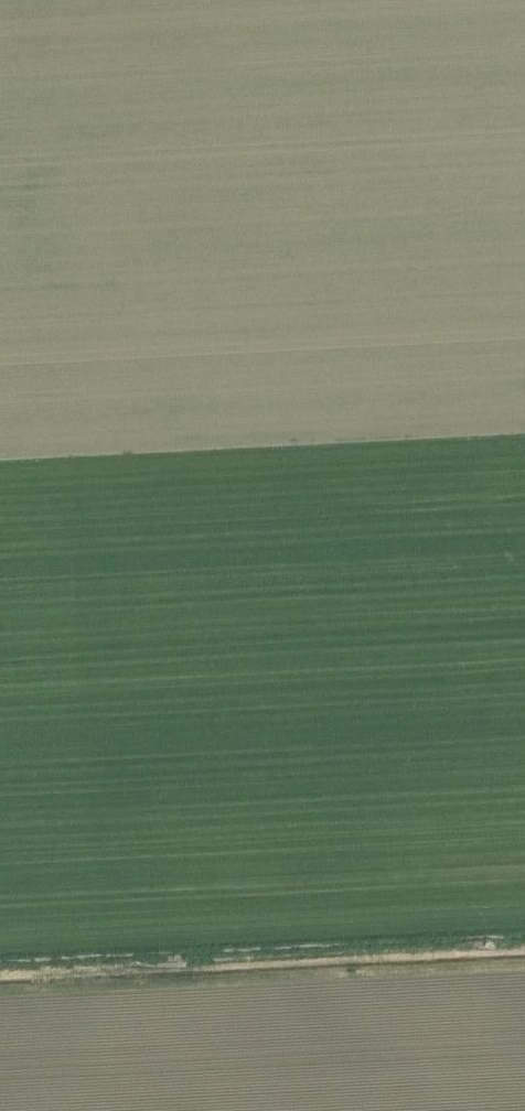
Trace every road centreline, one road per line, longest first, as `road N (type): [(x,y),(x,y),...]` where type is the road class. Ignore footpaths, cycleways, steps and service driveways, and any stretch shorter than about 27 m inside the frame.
road 1 (track): [(524,939),(0,969)]

